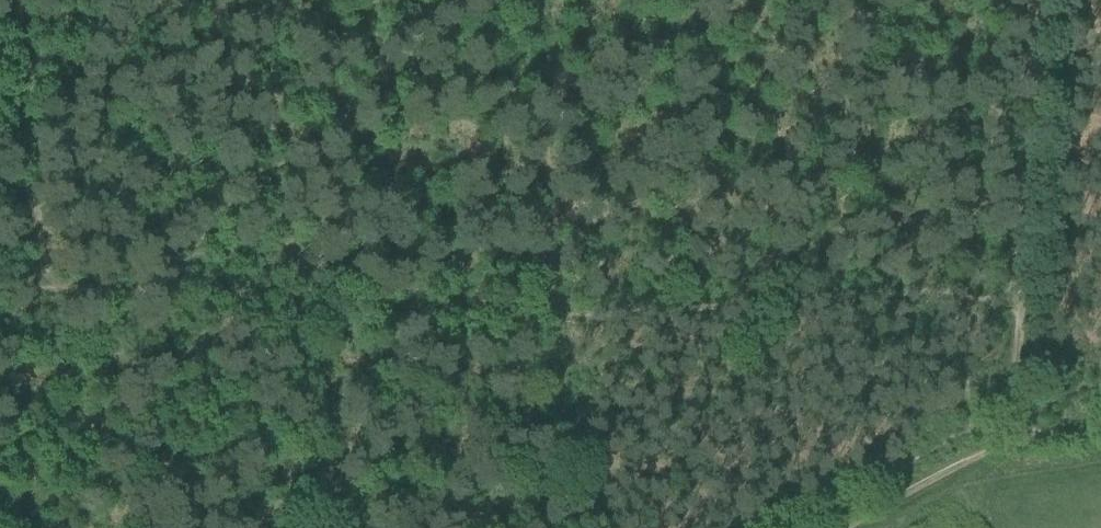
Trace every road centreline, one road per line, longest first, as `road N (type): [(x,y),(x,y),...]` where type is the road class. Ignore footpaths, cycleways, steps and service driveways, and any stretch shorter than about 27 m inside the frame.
road 1 (track): [(1020,287),(1038,0)]
road 2 (track): [(1020,287),(1015,437),(1100,427)]
road 3 (track): [(842,527),(955,462),(1015,437)]
road 4 (track): [(0,136),(38,135),(48,266)]
road 5 (track): [(26,0),(38,135)]

